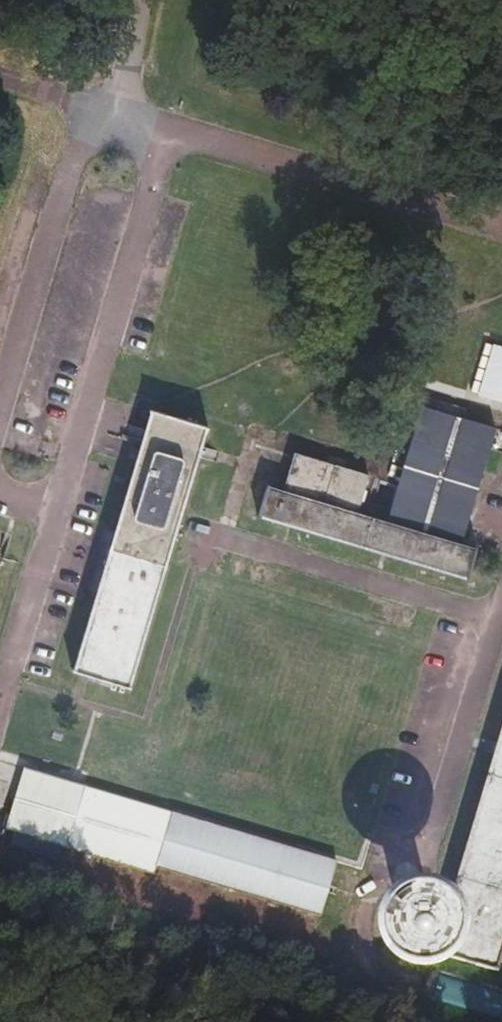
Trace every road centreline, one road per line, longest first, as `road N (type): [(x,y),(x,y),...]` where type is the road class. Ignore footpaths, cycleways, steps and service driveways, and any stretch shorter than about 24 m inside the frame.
road 1 (track): [(122,113),(0,67)]

